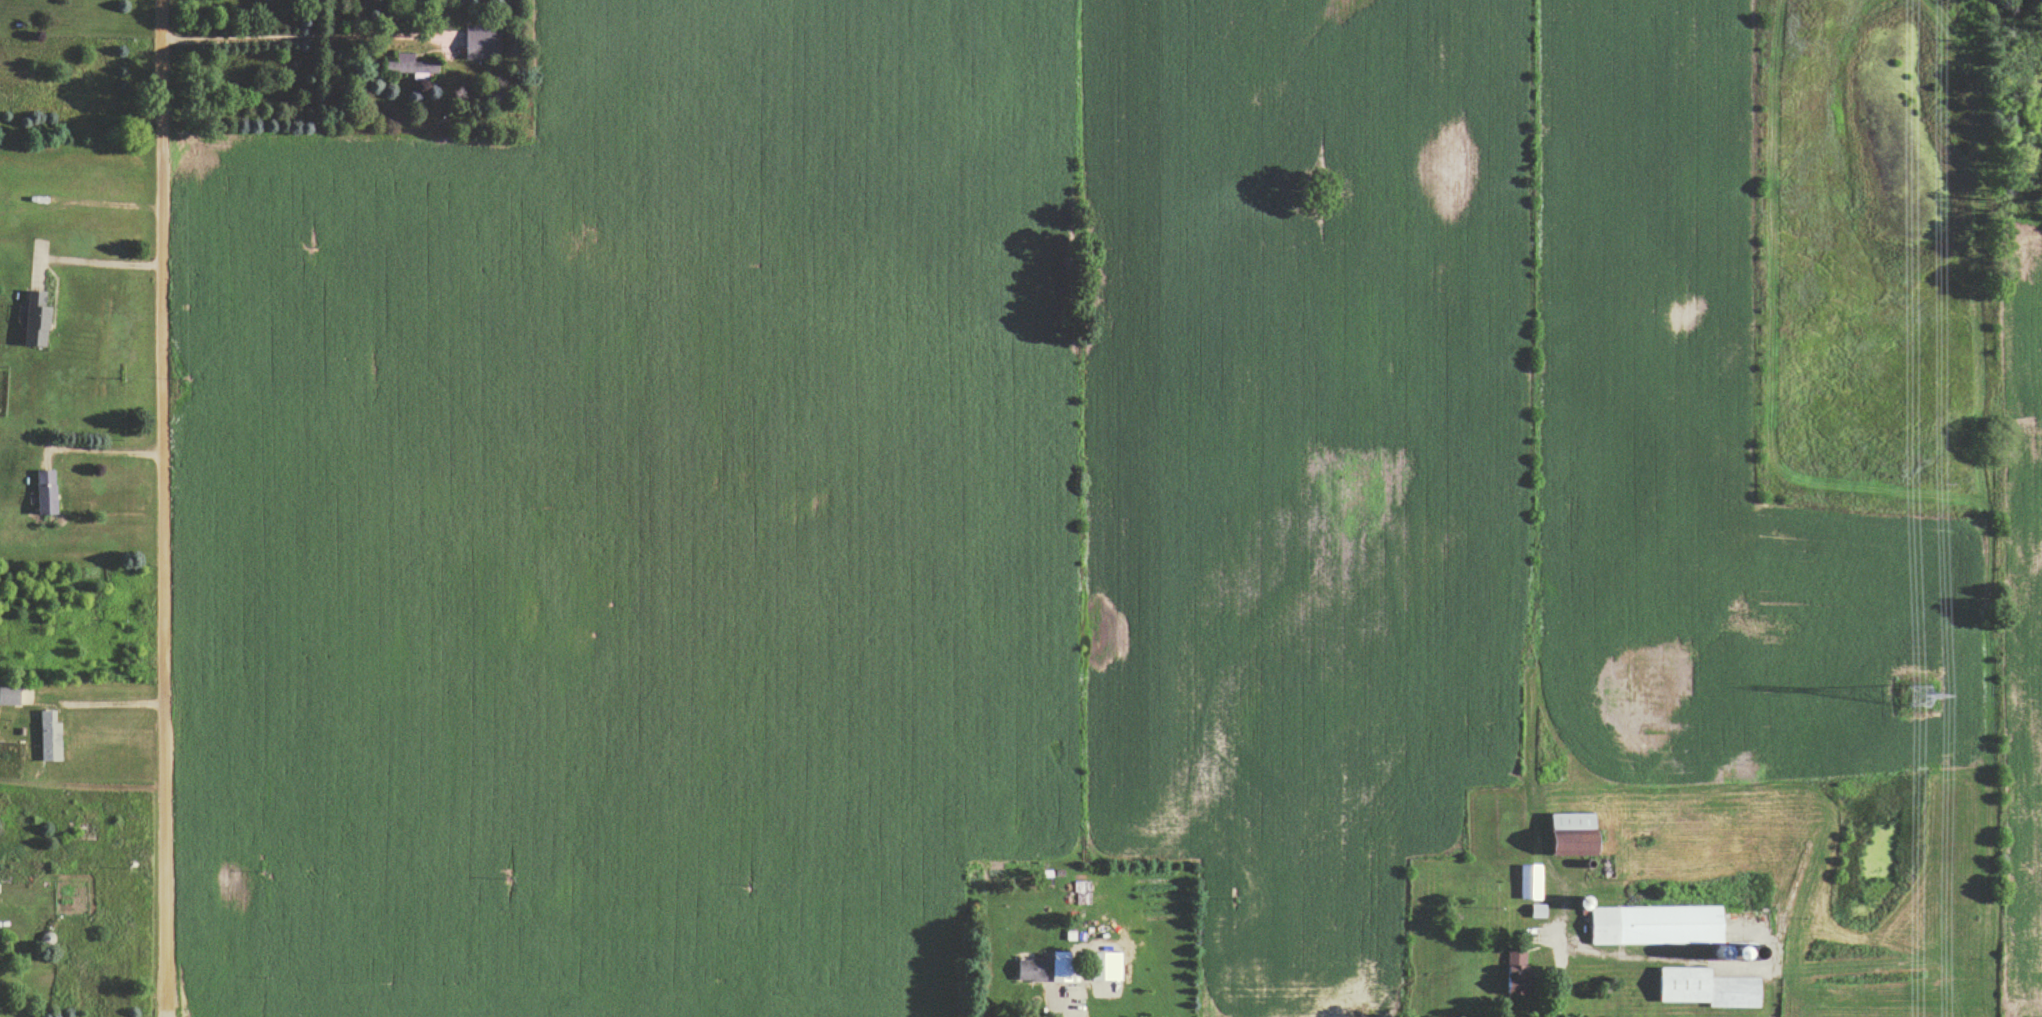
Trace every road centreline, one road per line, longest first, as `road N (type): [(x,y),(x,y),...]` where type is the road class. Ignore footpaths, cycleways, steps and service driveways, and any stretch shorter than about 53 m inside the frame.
road 1 (residential): [(170,1016),(164,0)]

